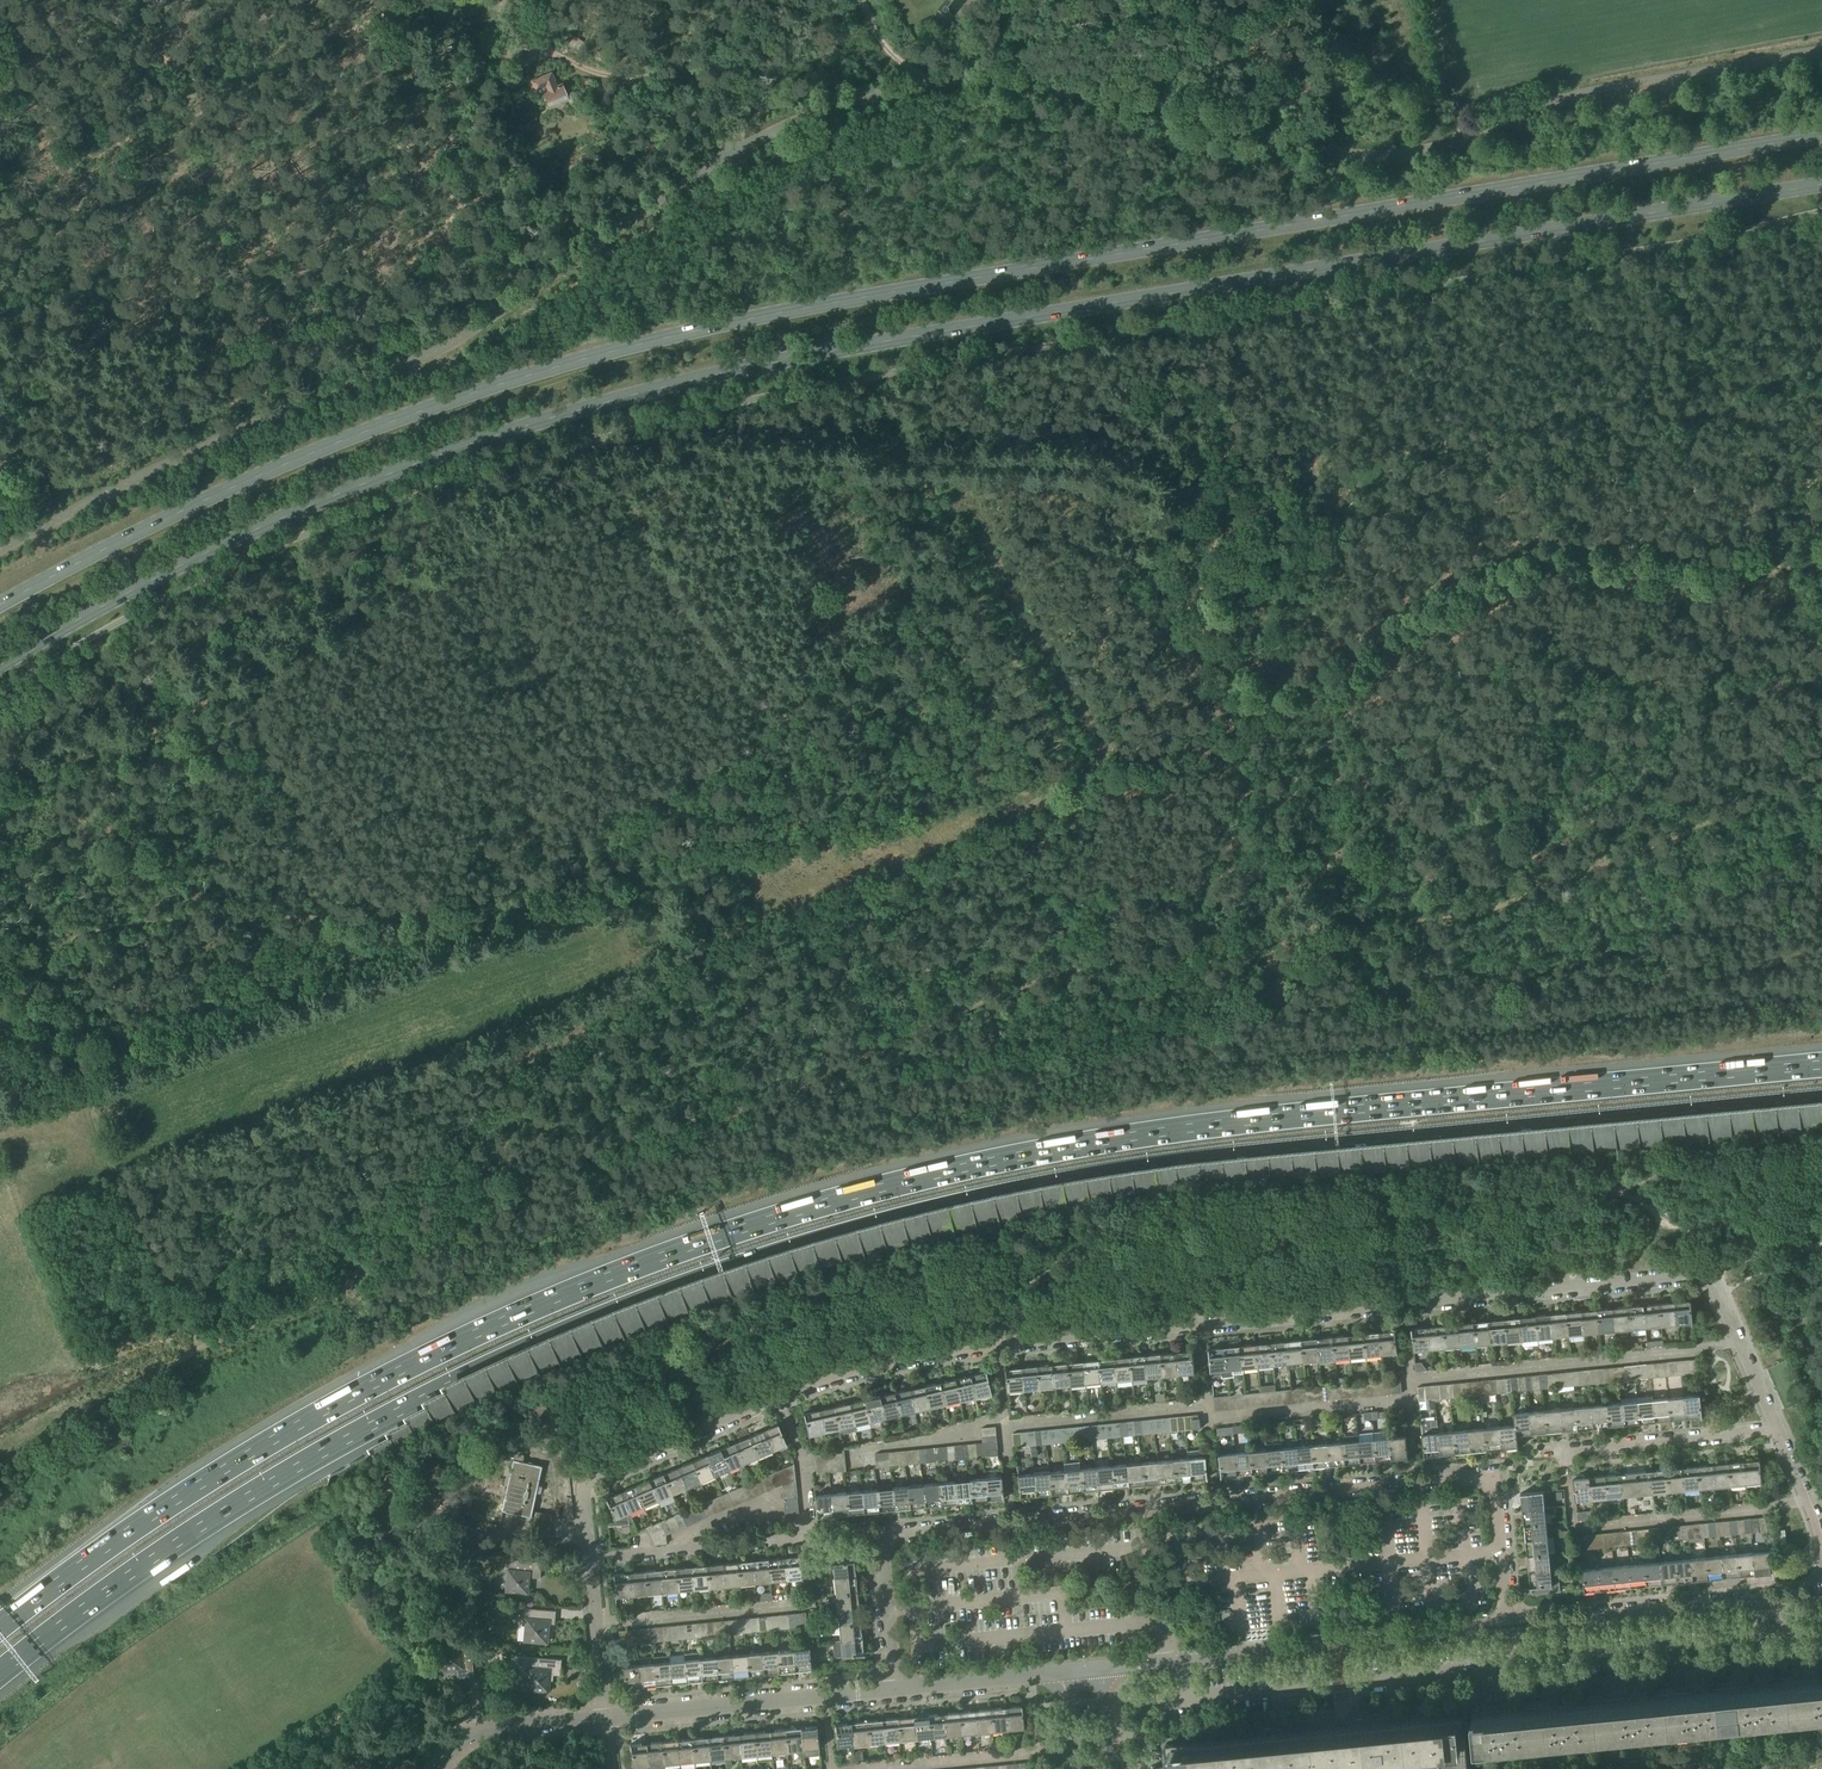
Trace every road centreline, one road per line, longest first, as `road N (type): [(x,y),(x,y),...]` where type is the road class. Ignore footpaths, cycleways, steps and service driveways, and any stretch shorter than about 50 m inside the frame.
road 1 (track): [(0,1464),(204,1348),(381,1264),(489,1160),(677,1137),(1065,971),(1089,976),(1161,1026),(1198,1033),(1350,941),(1500,905),(1821,771)]
road 2 (motorway): [(0,1674),(153,1559),(321,1454),(517,1355),(755,1263),(946,1210),(1145,1172),(1821,1105)]
road 3 (motorway): [(1821,1065),(1138,1137),(939,1174),(748,1227),(577,1289),(350,1397),(128,1532),(0,1627)]
road 4 (primary): [(0,668),(143,586),(321,500),(431,457),(666,386),(818,353),(1821,184)]
road 5 (primary): [(1821,135),(864,297),(549,367),(313,452),(0,605)]
road 6 (unclassified): [(1462,138),(1395,159),(1341,156),(1003,88),(906,90),(842,103),(741,146),(417,362),(258,425),(0,547)]
road 7 (track): [(489,1160),(565,1040),(708,946),(951,846),(1064,782),(1163,749),(1249,700),(1336,676),(1428,612),(1503,578),(1552,566),(1699,568),(1821,516)]
road 8 (track): [(1249,700),(1211,611),(1201,551),(1150,492),(1051,461),(703,454),(585,477),(446,547),(383,613),(280,677),(214,698),(92,757),(0,781)]
road 9 (residential): [(1776,1429),(1718,1294),(1706,1277),(1691,1274),(960,1348),(844,1371),(775,1396)]
road 10 (track): [(1064,782),(588,900),(424,918),(131,924),(44,949)]
road 11 (track): [(1821,940),(1778,963),(1714,976),(1618,950),(1488,997),(1427,1005),(1389,1000),(1350,941),(1321,845),(1265,728),(1234,708)]
road 12 (residential): [(893,1690),(882,1555),(893,1536),(1488,1481)]
road 13 (track): [(0,828),(43,918),(53,1018),(90,1093),(96,1133),(204,1348)]
road 14 (track): [(797,853),(753,722),(585,477)]
road 15 (residential): [(1102,1669),(1509,1628)]
road 16 (residential): [(589,1559),(809,1537),(803,1459),(775,1396)]
road 17 (track): [(913,459),(1093,771)]
road 18 (residential): [(1509,1628),(1821,1598)]
road 19 (residential): [(607,1718),(893,1690)]
road 20 (residential): [(775,1396),(589,1481),(582,1495),(589,1559)]
road 21 (residential): [(1546,1452),(1776,1429)]
road 22 (track): [(1201,551),(1301,467),(1374,447)]
road 23 (residential): [(435,1768),(454,1740),(471,1730),(607,1718)]
road 24 (residential): [(893,1690),(1068,1672)]
road 25 (residential): [(589,1559),(607,1718)]
road 26 (residential): [(1509,1628),(1488,1481)]
road 27 (residential): [(1821,1568),(1776,1429)]

